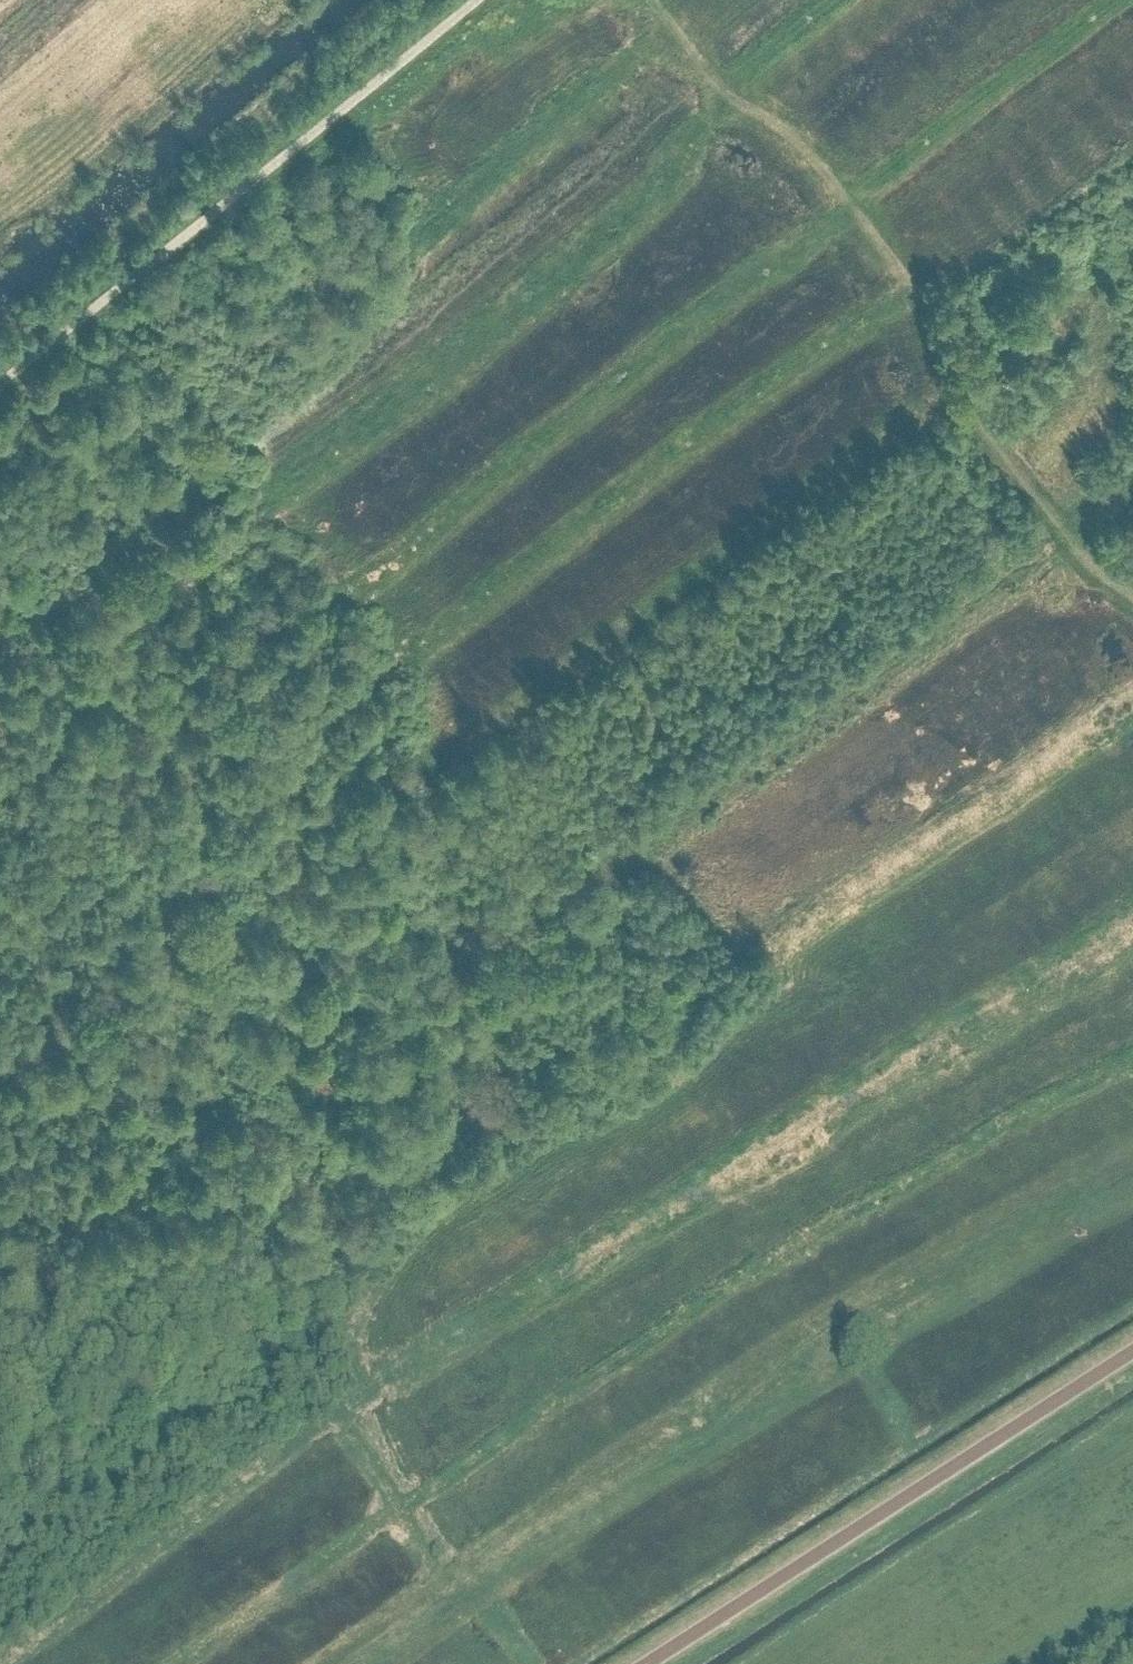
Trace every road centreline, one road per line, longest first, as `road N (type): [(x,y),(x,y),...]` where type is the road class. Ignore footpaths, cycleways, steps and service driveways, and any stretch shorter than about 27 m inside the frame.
road 1 (unclassified): [(648,1663),(1132,1352)]

